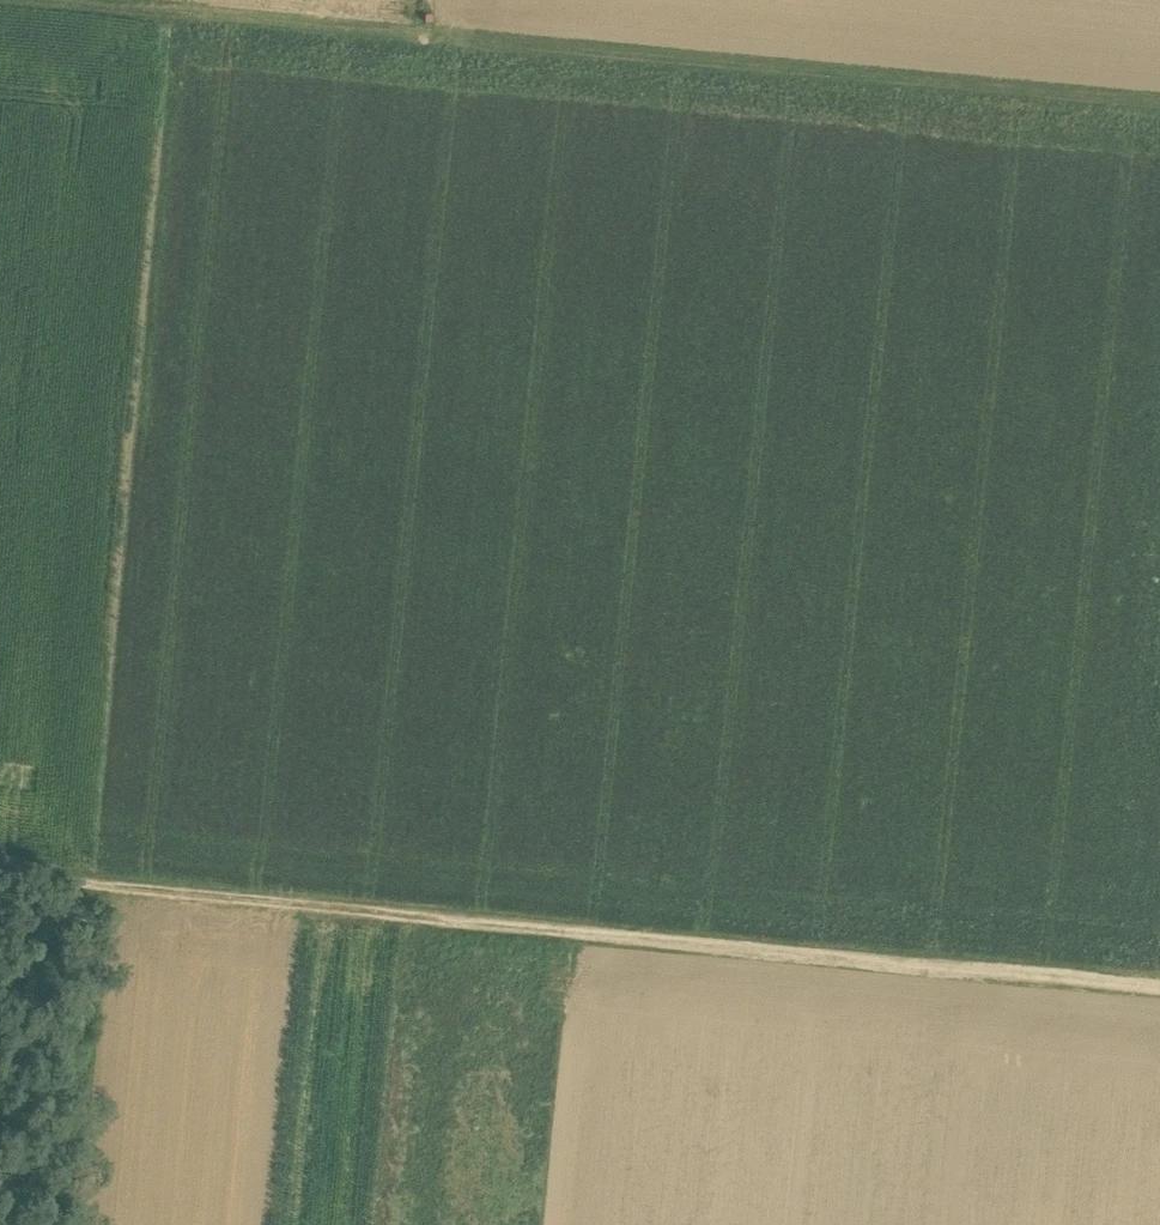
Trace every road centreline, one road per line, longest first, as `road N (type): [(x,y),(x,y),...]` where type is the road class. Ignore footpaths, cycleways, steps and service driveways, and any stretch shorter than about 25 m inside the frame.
road 1 (track): [(0,888),(1159,996)]
road 2 (track): [(0,0),(1159,108)]

